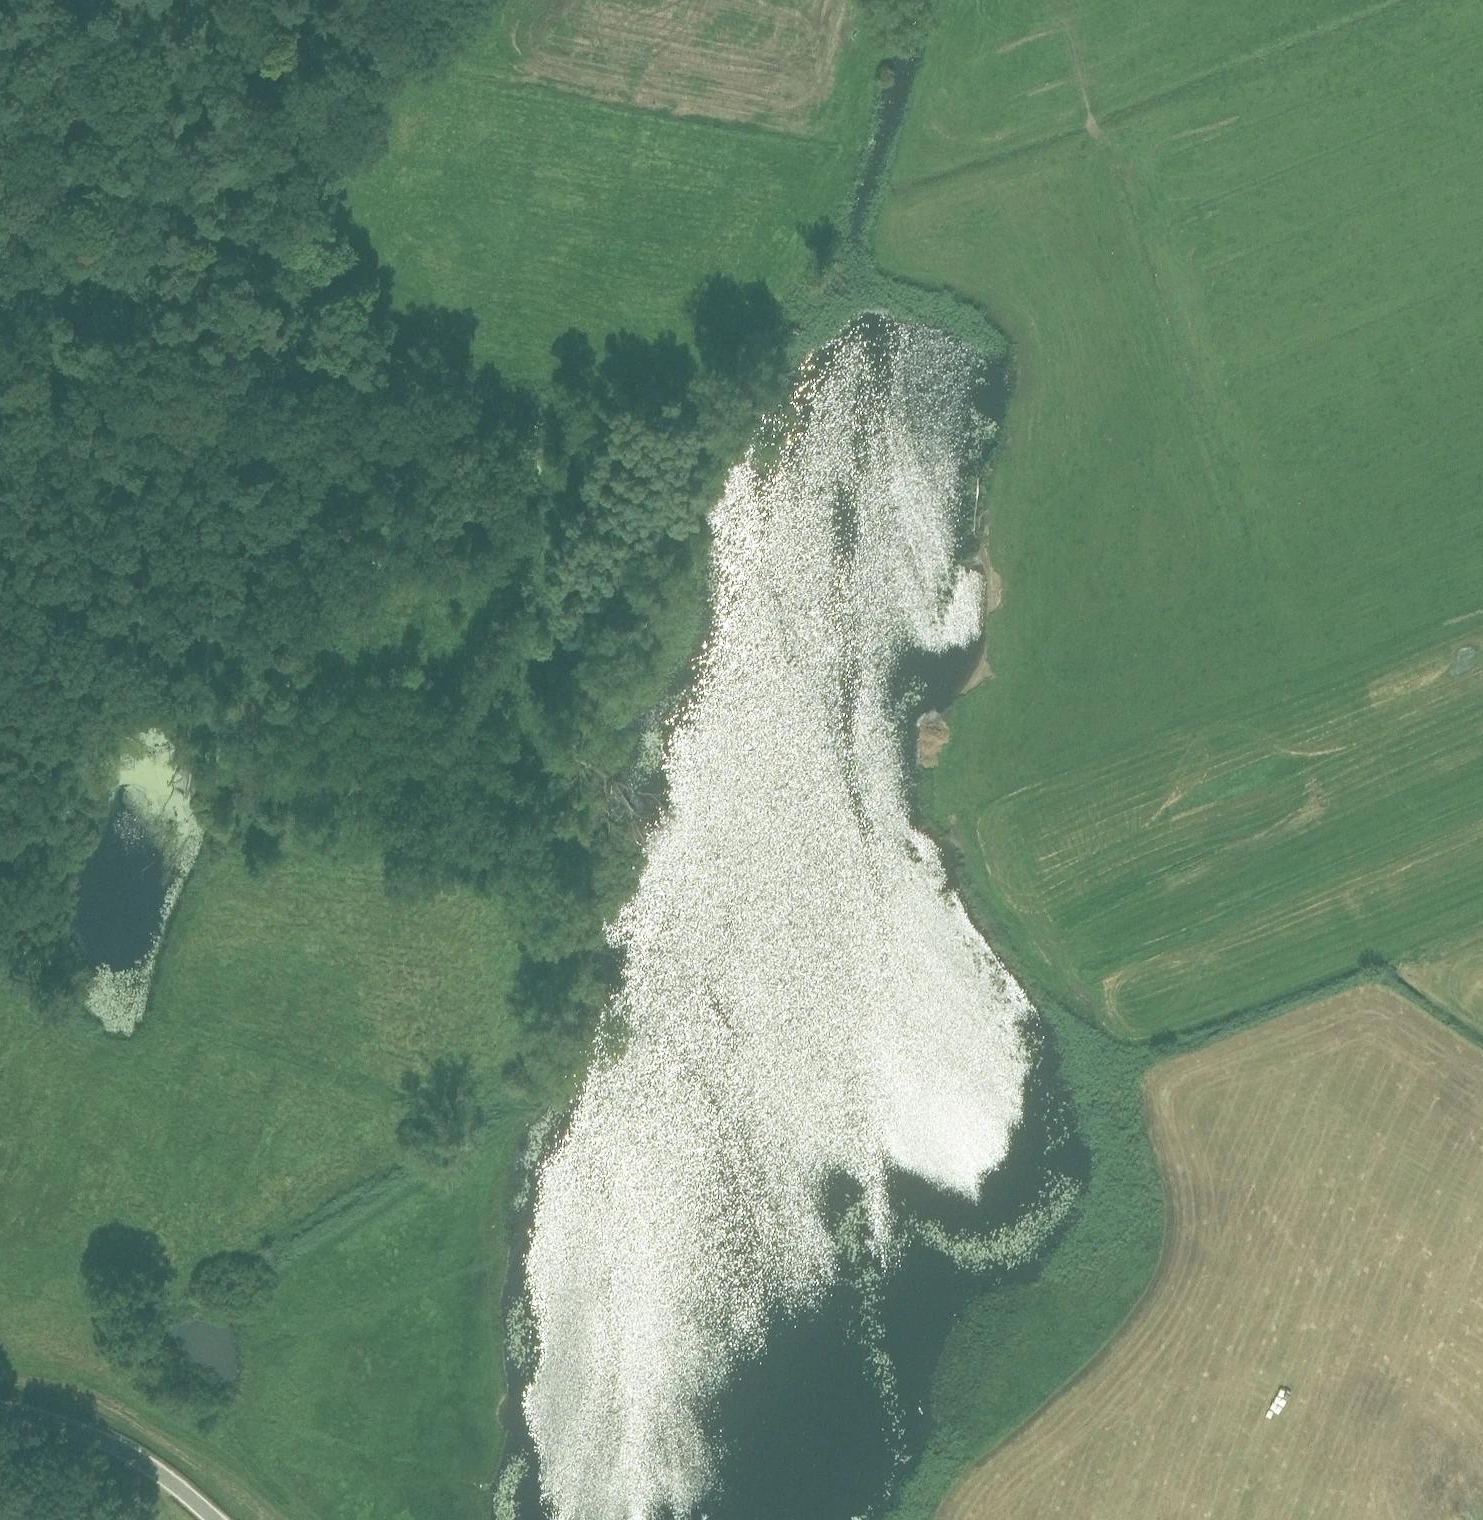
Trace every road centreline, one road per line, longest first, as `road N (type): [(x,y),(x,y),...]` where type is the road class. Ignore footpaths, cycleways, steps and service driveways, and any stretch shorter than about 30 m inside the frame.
road 1 (track): [(0,838),(54,688),(71,664),(107,657),(184,691),(231,670),(391,450)]
road 2 (track): [(290,368),(253,297),(246,254),(257,216),(320,106),(414,0)]
road 3 (track): [(290,368),(89,344),(0,322)]
road 4 (tertiary): [(216,1519),(126,1450),(0,1410)]
road 5 (track): [(75,89),(262,32)]
road 6 (track): [(391,450),(290,368)]
road 7 (track): [(0,185),(75,89)]

